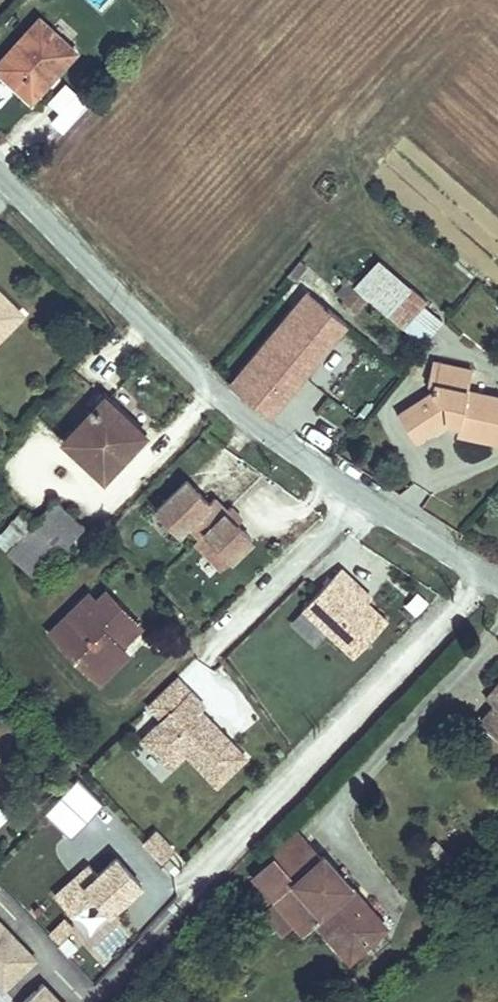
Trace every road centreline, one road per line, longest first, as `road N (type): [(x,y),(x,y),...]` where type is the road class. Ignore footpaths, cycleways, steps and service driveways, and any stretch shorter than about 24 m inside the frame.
road 1 (residential): [(0,177),(259,426),(497,578)]

